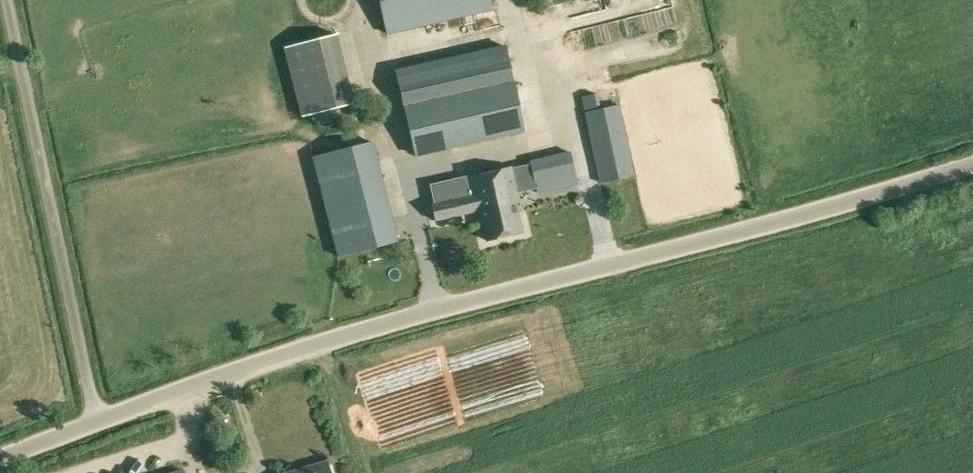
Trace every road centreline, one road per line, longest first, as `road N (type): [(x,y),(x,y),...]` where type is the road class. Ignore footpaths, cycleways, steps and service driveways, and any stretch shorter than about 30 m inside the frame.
road 1 (unclassified): [(0,458),(248,366),(445,307),(972,172)]
road 2 (track): [(610,264),(576,125),(524,0)]

